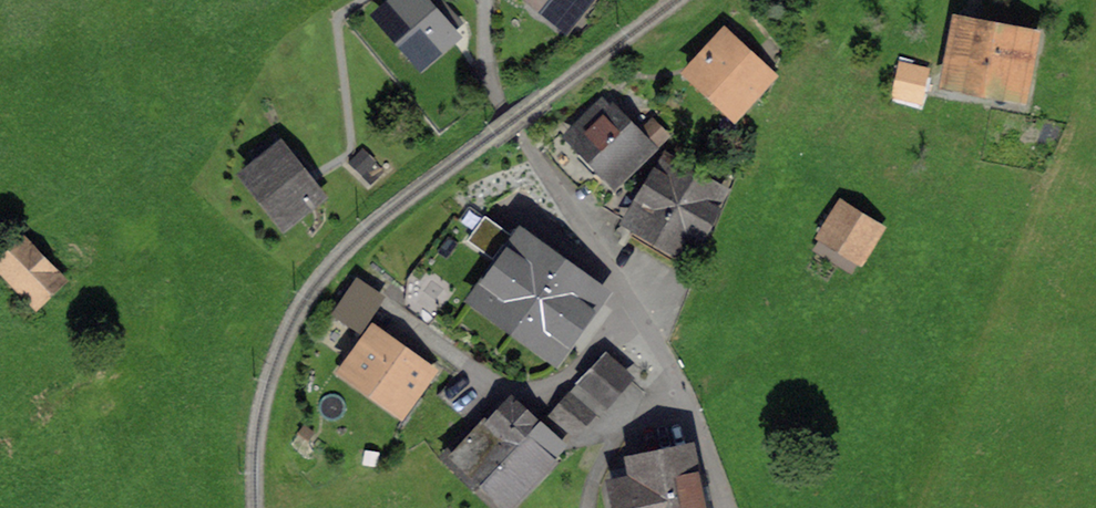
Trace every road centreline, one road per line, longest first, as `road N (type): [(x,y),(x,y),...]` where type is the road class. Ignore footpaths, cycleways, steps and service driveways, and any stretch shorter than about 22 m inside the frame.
road 1 (residential): [(485,0),(488,79),(499,107),(606,245),(667,348),(730,507)]

